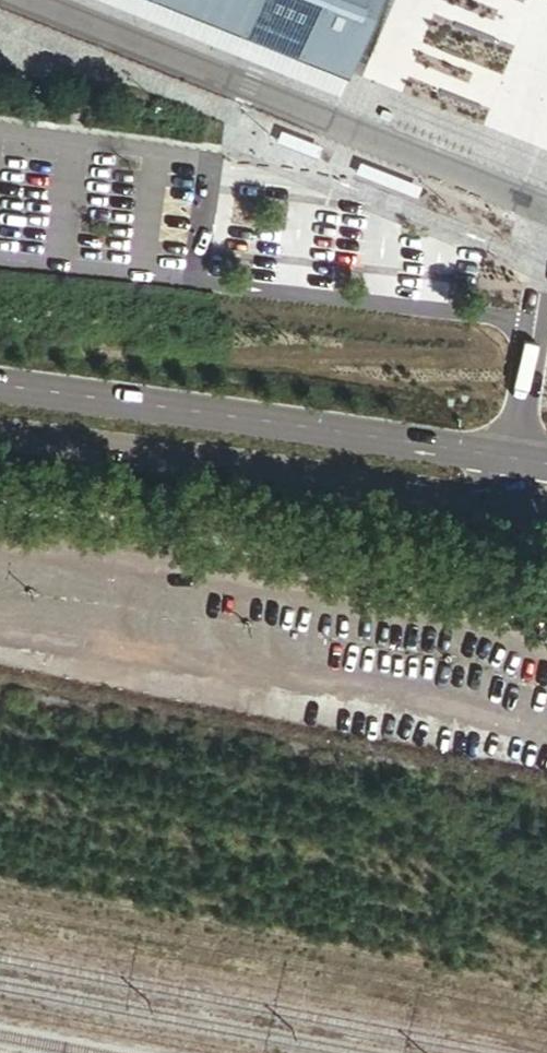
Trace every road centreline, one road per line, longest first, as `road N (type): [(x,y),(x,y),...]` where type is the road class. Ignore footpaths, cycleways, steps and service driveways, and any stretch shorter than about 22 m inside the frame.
road 1 (secondary): [(0,435),(546,514)]
road 2 (residential): [(25,0),(507,191)]
road 3 (secondary): [(511,460),(0,385)]
road 4 (unclassified): [(546,218),(511,460)]

